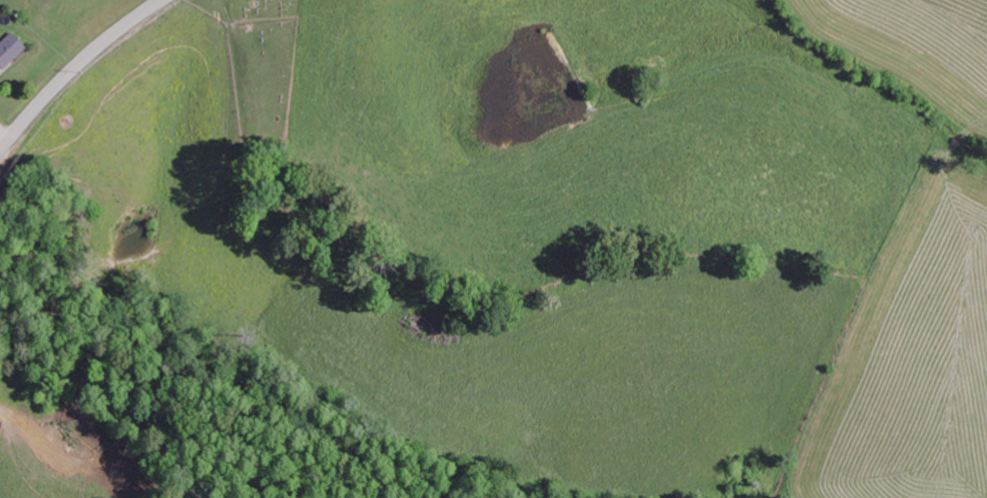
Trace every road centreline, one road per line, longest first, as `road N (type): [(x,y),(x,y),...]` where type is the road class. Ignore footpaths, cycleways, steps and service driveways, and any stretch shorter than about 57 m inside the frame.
road 1 (tertiary): [(0,151),(74,69),(163,0)]

